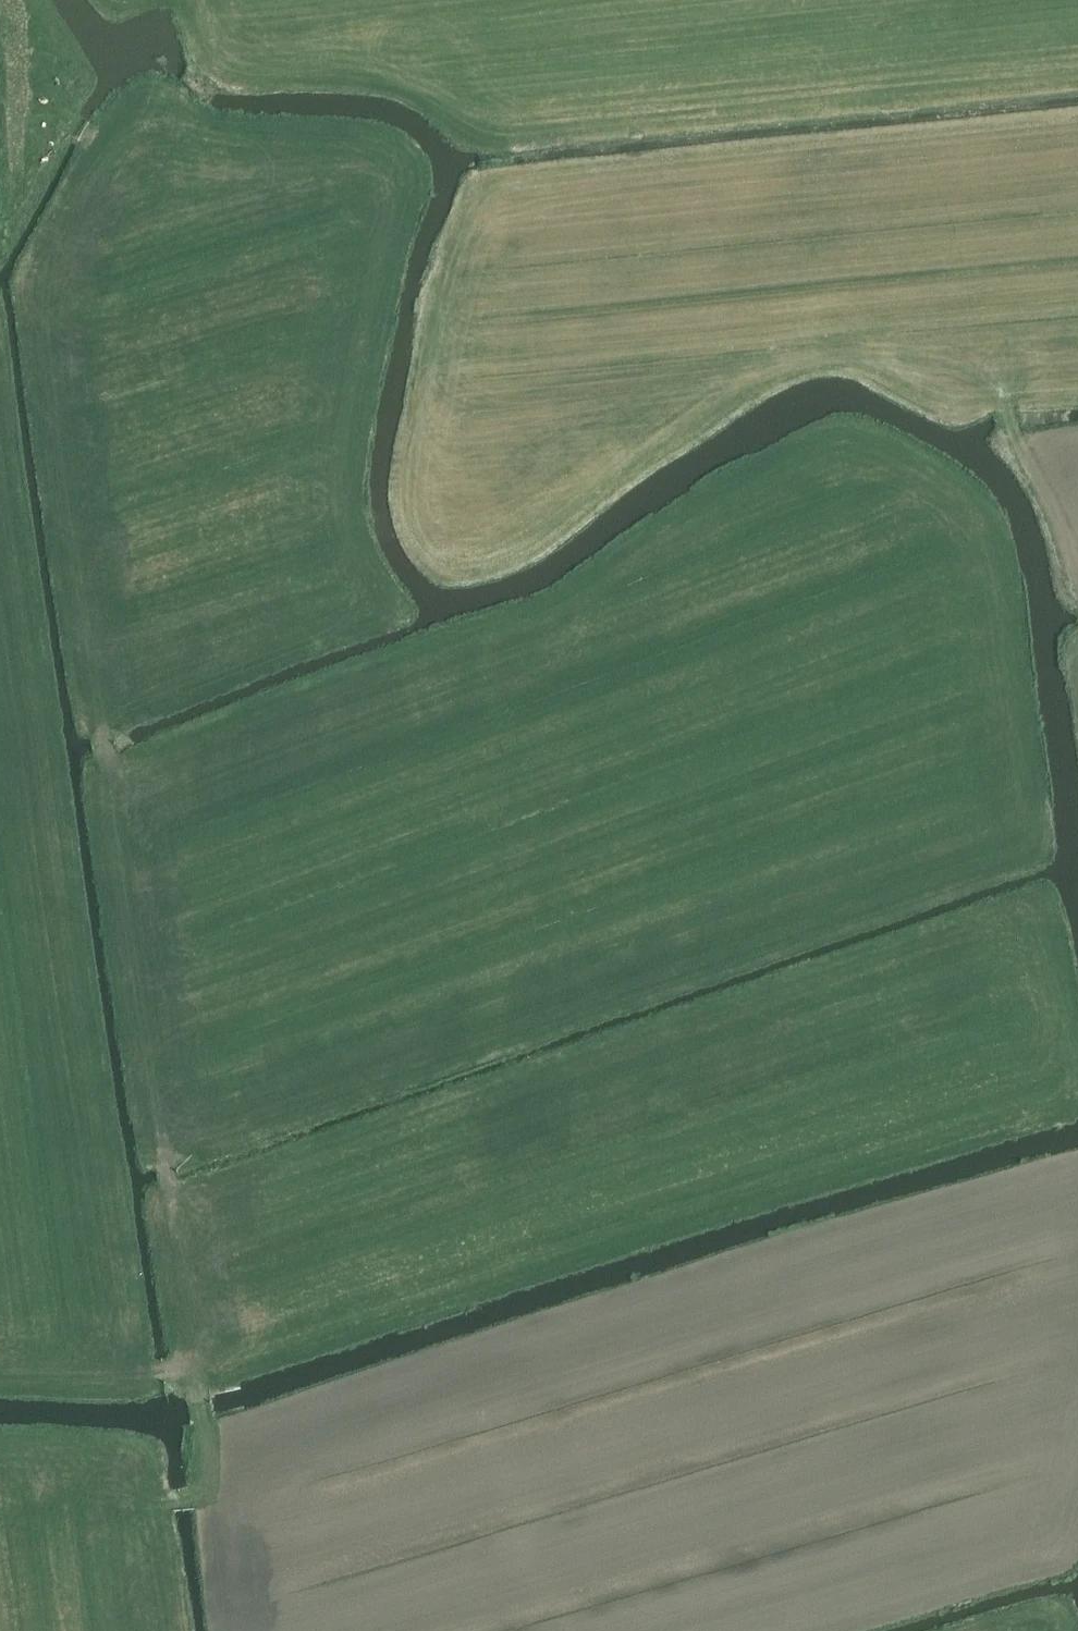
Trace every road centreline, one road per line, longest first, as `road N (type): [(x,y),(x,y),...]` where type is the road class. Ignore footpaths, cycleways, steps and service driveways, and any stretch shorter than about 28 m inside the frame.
road 1 (track): [(186,1375),(0,1378)]
road 2 (track): [(1003,412),(1077,569)]

